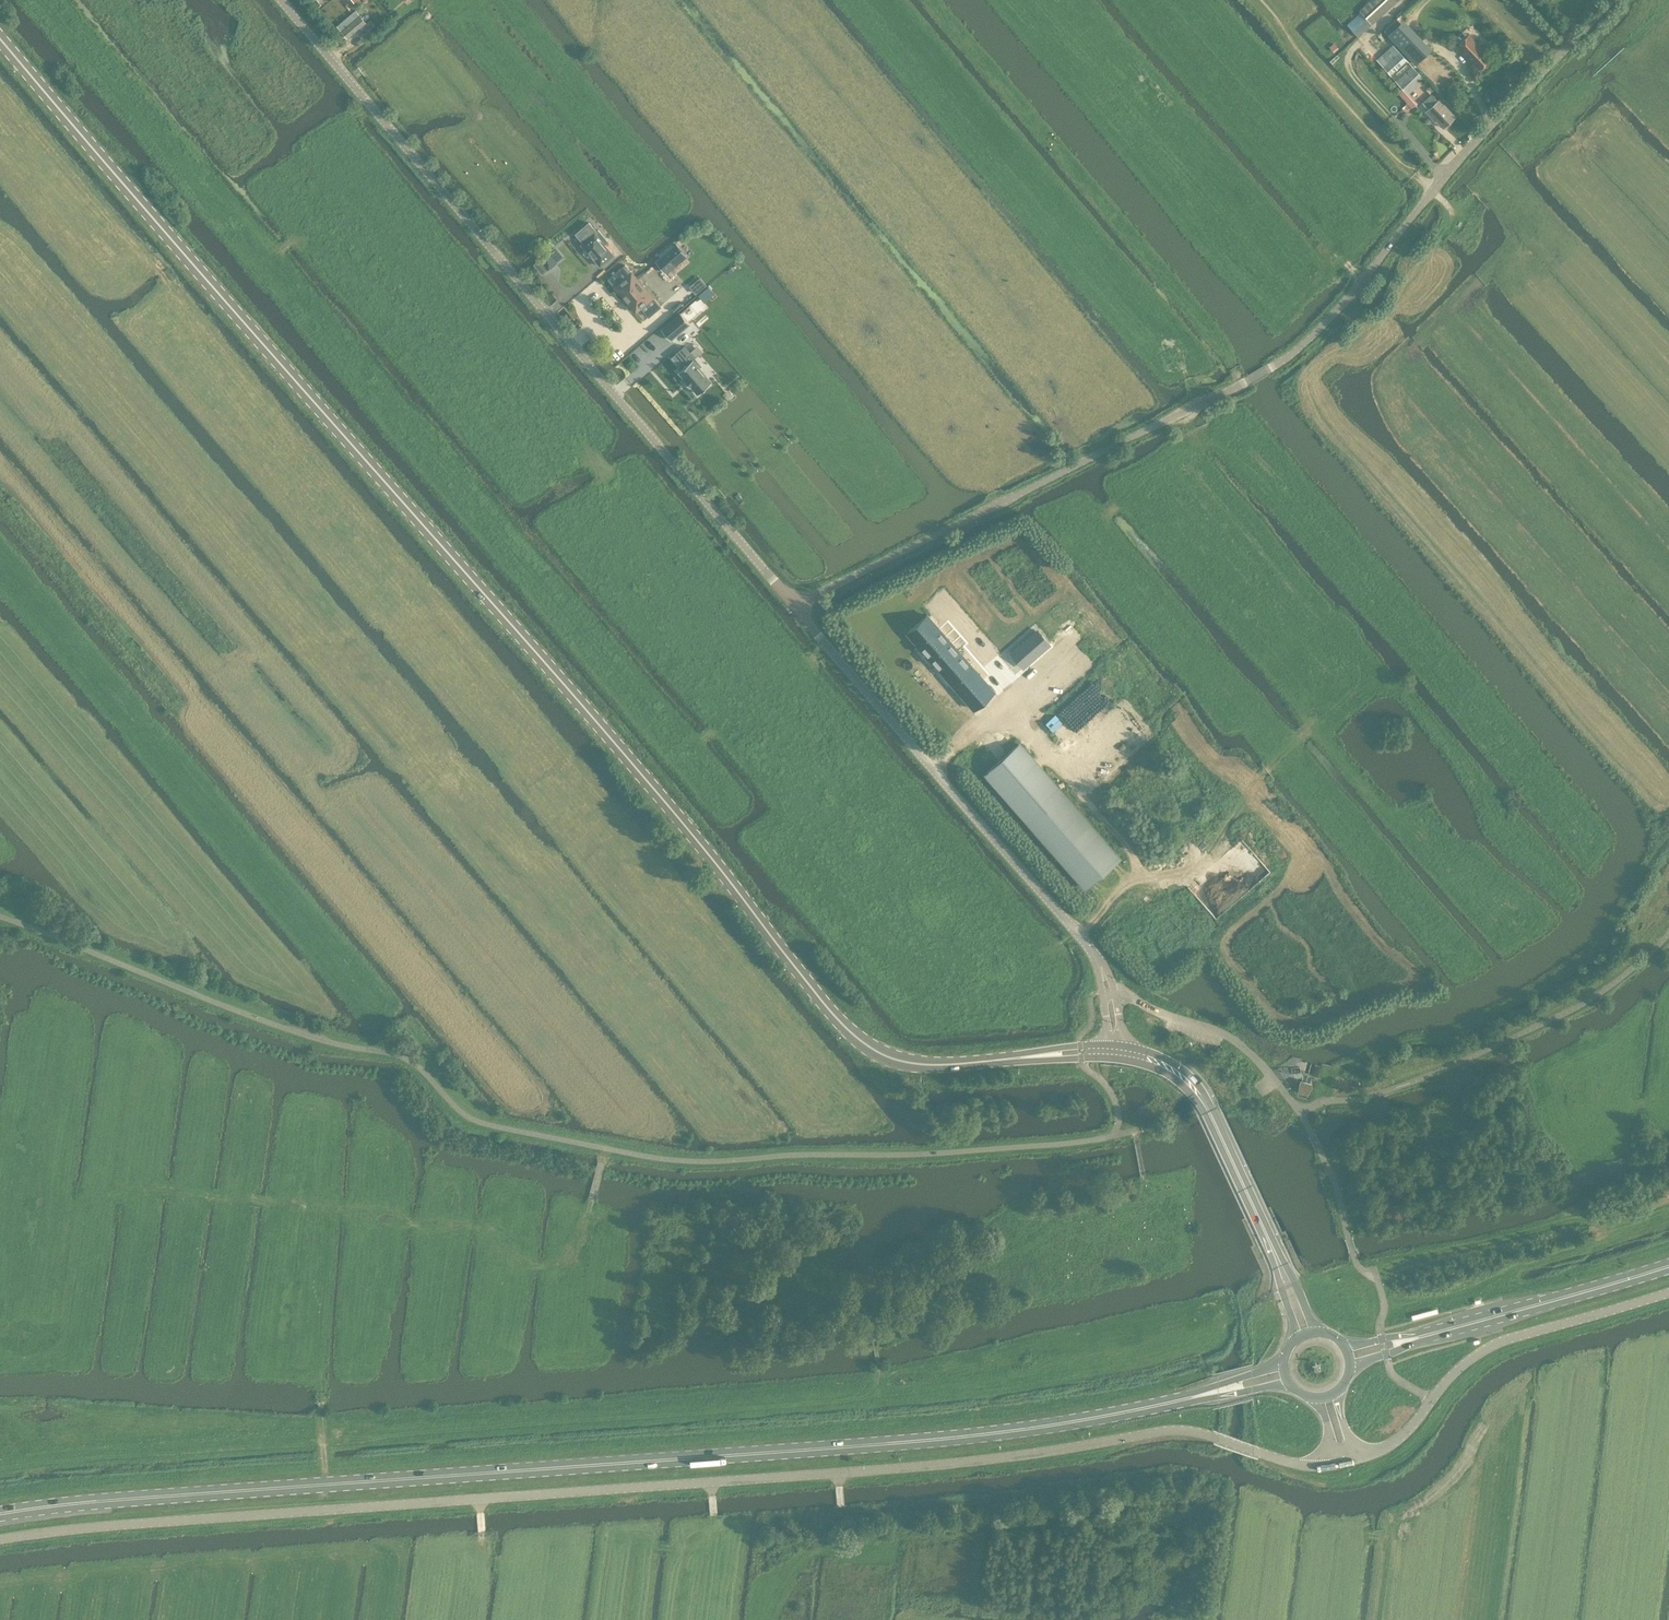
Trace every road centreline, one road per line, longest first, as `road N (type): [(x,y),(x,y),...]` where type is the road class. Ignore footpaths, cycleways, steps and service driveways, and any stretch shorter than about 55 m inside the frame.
road 1 (secondary): [(1039,1056),(911,1063),(847,1029),(620,751),(0,38)]
road 2 (unclassified): [(0,1538),(892,1468),(1174,1430),(1218,1437),(1284,1464),(1327,1465)]
road 3 (primary): [(0,1512),(965,1435),(1163,1404)]
road 4 (unclassified): [(792,607),(1250,380),(1315,339),(1465,150),(1608,0)]
road 5 (tertiary): [(792,607),(281,0)]
road 6 (tertiary): [(1102,969),(792,607)]
road 7 (unclassified): [(1355,1459),(1390,1444),(1487,1345),(1668,1291)]
road 8 (secondary): [(1272,1246),(1199,1093),(1151,1059),(1117,1051)]
road 9 (primary): [(1425,1336),(1668,1266)]
road 10 (primary): [(1163,1404),(1290,1384)]
road 11 (primary): [(1284,1362),(1163,1404)]
road 12 (unclassified): [(1225,1035),(1113,991)]

